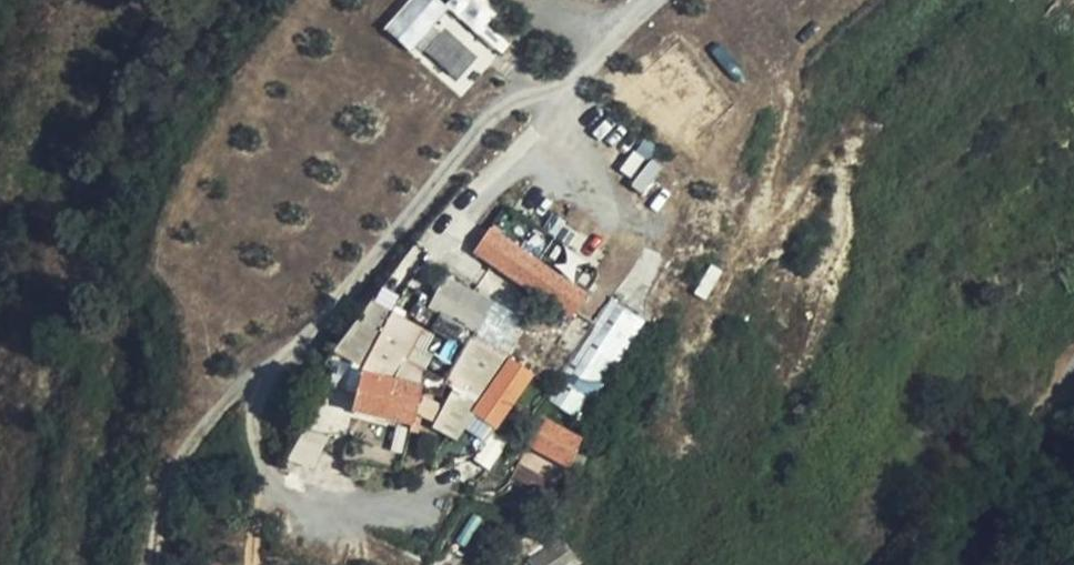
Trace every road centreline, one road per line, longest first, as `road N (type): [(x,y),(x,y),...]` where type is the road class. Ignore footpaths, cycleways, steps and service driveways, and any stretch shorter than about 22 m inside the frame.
road 1 (track): [(153,564),(170,481),(225,405),(293,345),(503,107),(556,87),(588,57)]
road 2 (residential): [(1073,389),(977,528),(928,564)]

